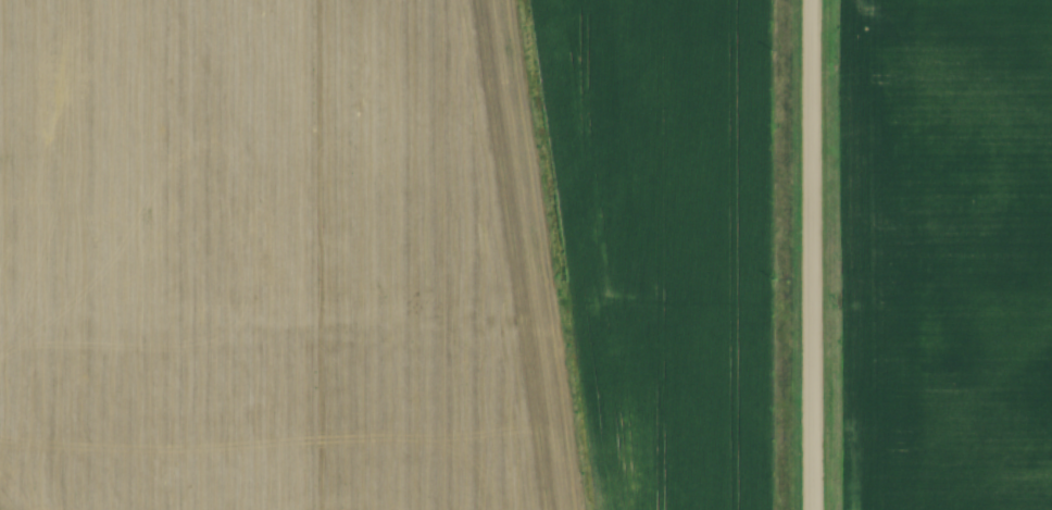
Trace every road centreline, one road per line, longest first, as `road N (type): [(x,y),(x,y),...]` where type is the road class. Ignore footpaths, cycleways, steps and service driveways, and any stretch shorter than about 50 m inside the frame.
road 1 (residential): [(811,509),(808,0)]

